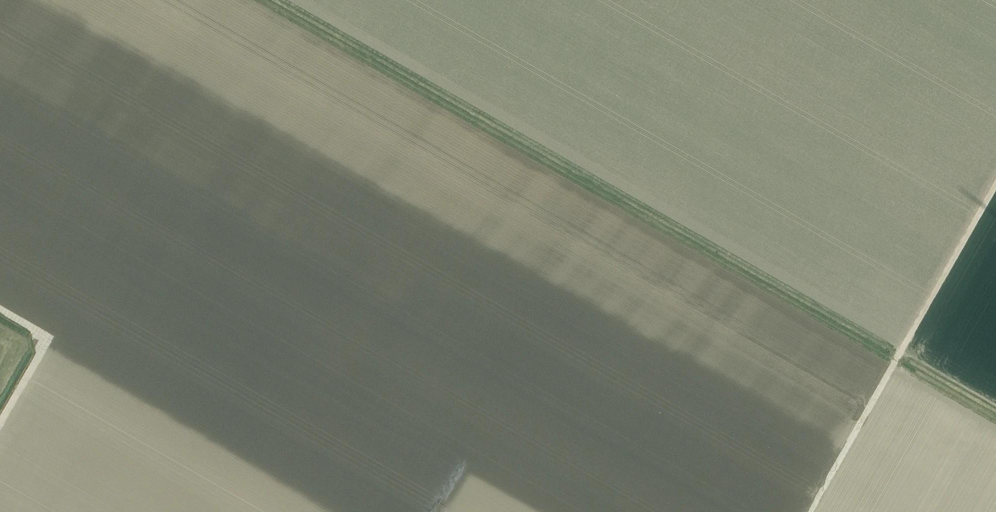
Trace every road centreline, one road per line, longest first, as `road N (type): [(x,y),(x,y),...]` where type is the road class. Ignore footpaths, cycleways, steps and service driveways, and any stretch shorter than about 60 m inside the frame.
road 1 (track): [(995,183),(808,511)]
road 2 (track): [(0,310),(49,338),(0,422)]

